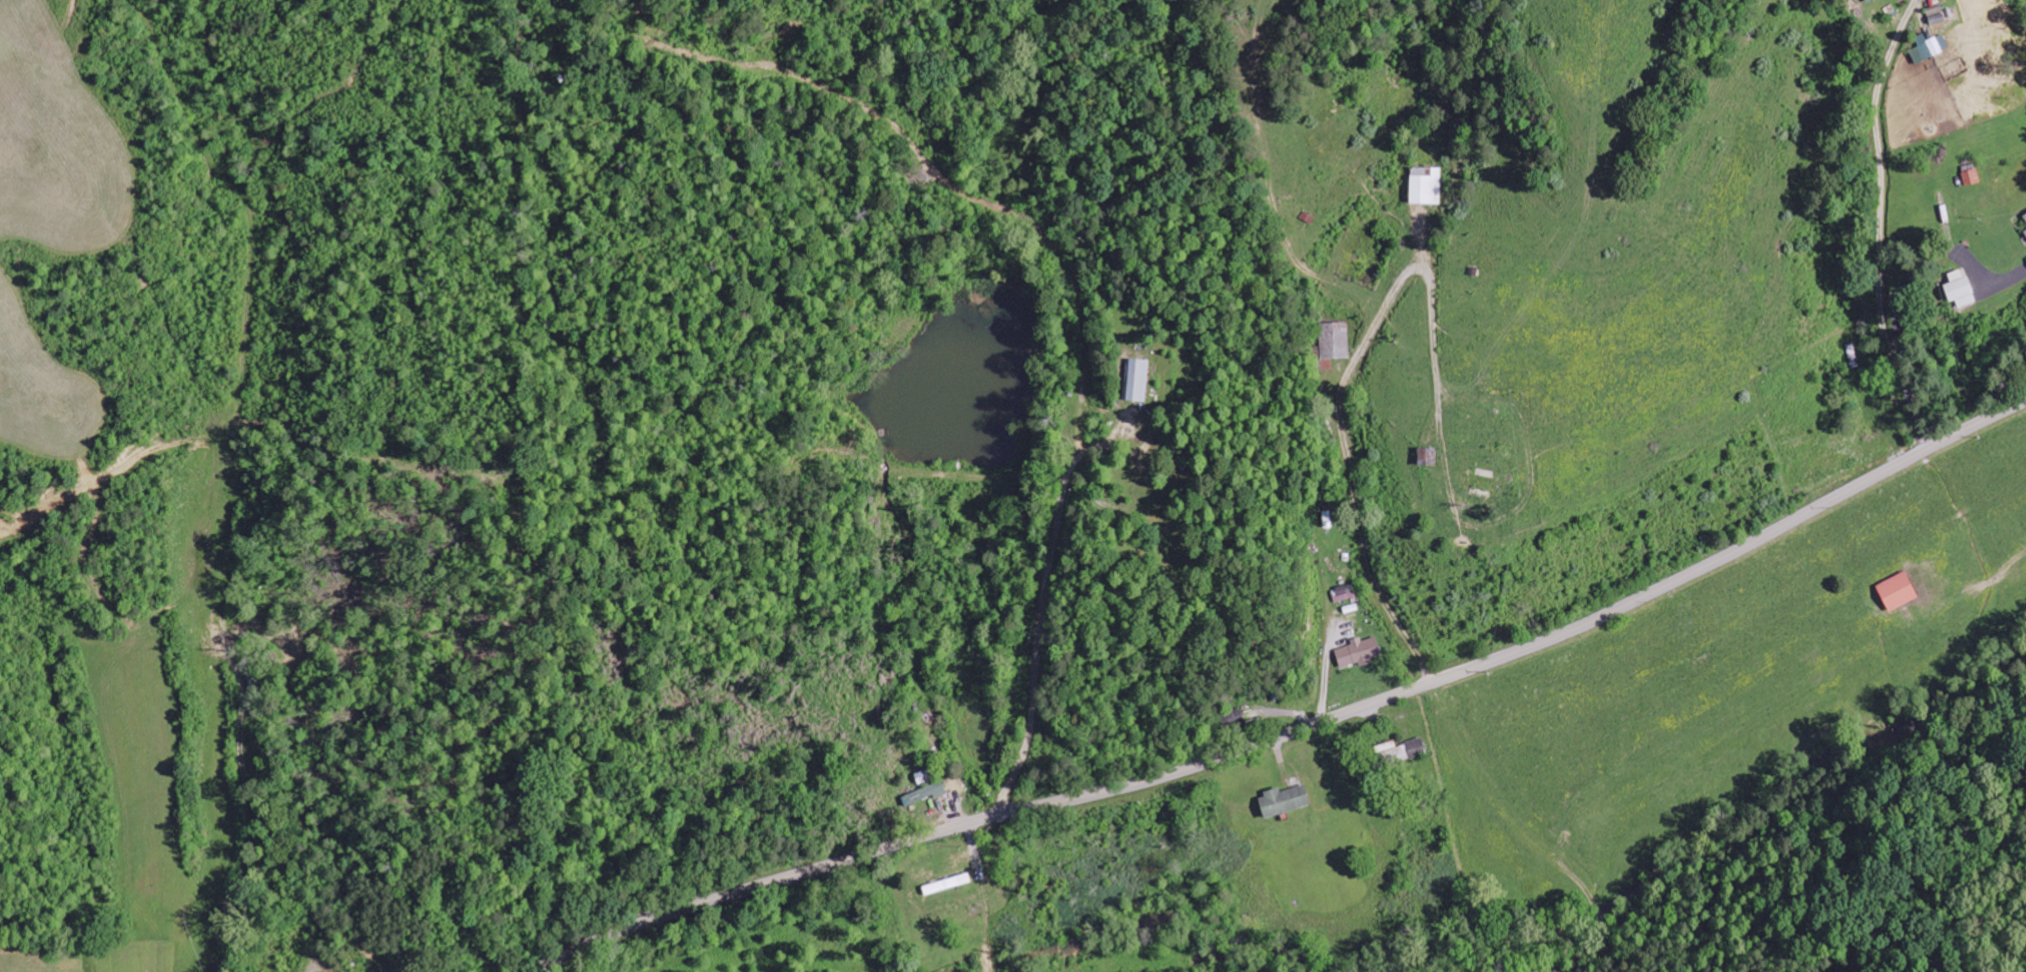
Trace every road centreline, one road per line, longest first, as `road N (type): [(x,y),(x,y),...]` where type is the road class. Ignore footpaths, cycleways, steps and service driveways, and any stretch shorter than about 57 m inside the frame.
road 1 (secondary): [(536,971),(658,916),(1180,771),(1543,645),(2025,404)]
road 2 (residential): [(1373,706),(1332,582),(1318,478),(1322,432),(1431,223),(1465,129),(1473,73)]
road 3 (residential): [(1914,0),(1875,113),(1881,334),(1899,363),(1926,453)]
road 4 (residential): [(177,971),(189,917),(194,796)]
road 5 (residential): [(1957,254),(1905,283),(1893,324),(1899,363)]

